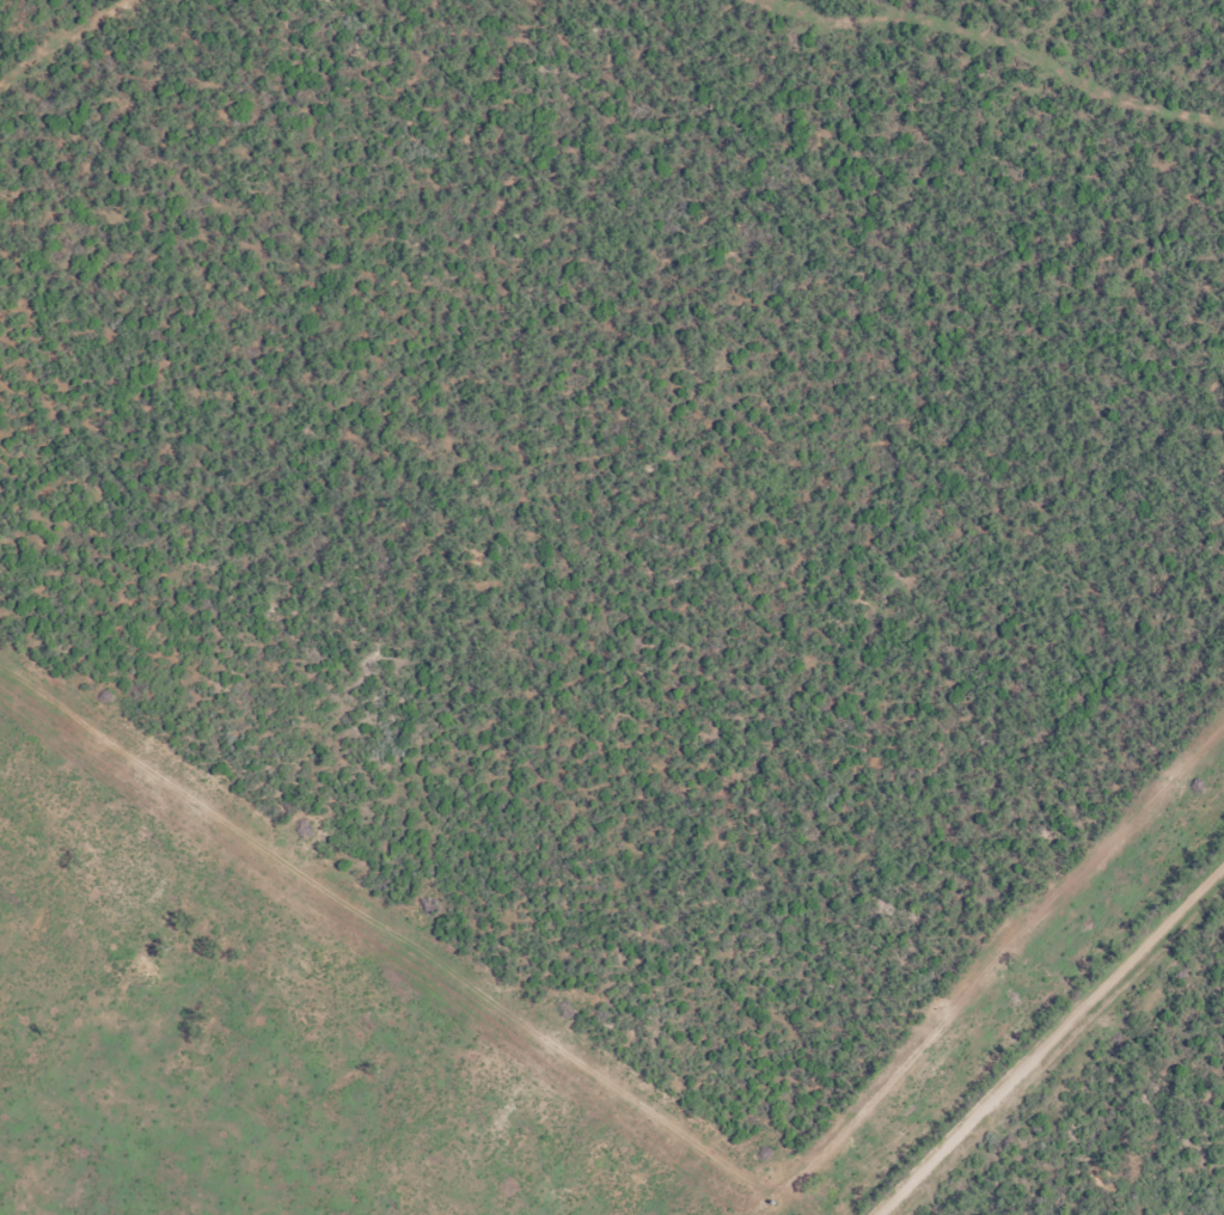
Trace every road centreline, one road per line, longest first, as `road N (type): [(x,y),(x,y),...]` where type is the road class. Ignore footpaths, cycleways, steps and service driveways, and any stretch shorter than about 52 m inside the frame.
road 1 (residential): [(1223,894),(901,1214)]

